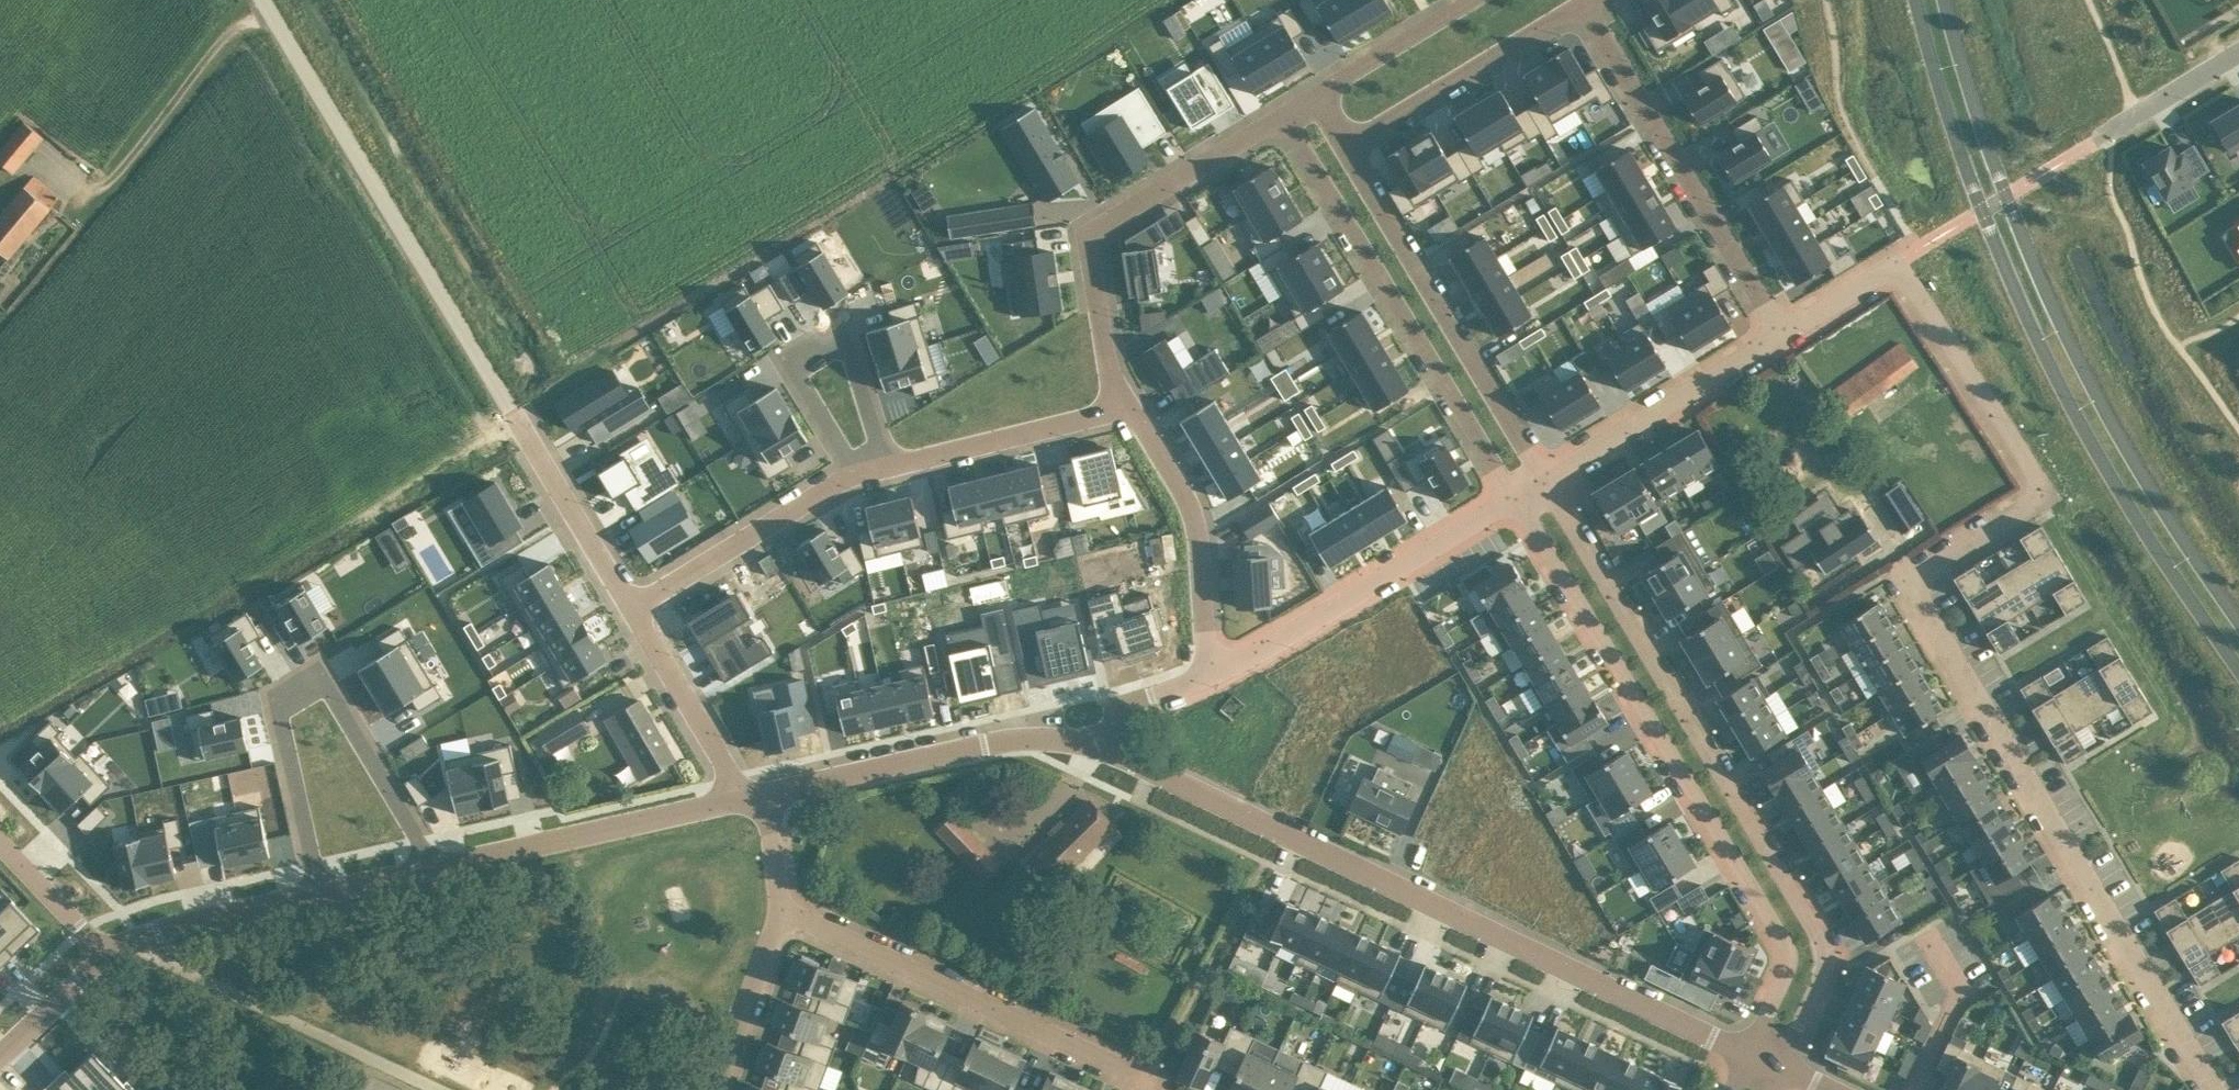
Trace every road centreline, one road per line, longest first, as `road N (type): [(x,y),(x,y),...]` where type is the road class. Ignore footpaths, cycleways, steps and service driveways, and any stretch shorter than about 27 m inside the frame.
road 1 (residential): [(2210,1089),(1917,599),(1920,568),(2041,495),(1900,261)]
road 2 (tertiary): [(1915,0),(1963,158),(2027,323),(2109,470),(2238,664)]
road 3 (unclassified): [(1747,1053),(1098,743)]
road 4 (unclassified): [(631,606),(263,0)]
road 5 (tertiary): [(2238,621),(2127,449),(2052,312),(1988,147),(1945,0)]
road 6 (residential): [(1783,1070),(1829,954),(1544,481)]
road 7 (residential): [(1519,497),(1791,956),(1747,1053)]
road 8 (residential): [(319,890),(277,702),(323,679),(436,864)]
road 9 (residential): [(1282,116),(1519,497)]
road 10 (residential): [(1149,1089),(1129,1069),(781,908)]
road 11 (residential): [(1130,406),(1108,367),(1088,232),(1282,116)]
road 12 (residential): [(1544,481),(1343,141)]
road 13 (residential): [(1583,2),(1783,333)]
road 14 (residential): [(1212,675),(1519,497)]
road 15 (unclassified): [(754,798),(1046,734),(1098,743)]
road 16 (residential): [(886,466),(840,328),(792,360),(855,472)]
road 17 (unclassified): [(436,864),(754,798)]
road 18 (residential): [(1212,675),(1200,537),(1181,486),(1130,406)]
road 19 (residential): [(1544,481),(1783,333)]
road 20 (residential): [(1583,2),(1343,141)]
road 21 (residential): [(855,472),(631,606)]
road 22 (residential): [(1130,406),(886,466)]
road 23 (unclassified): [(754,798),(631,606)]
road 24 (unclassified): [(105,954),(138,934),(319,890)]
road 25 (residential): [(781,908),(714,1089)]
road 26 (residential): [(1315,96),(1469,0)]
road 27 (residential): [(2104,135),(2238,52)]
road 28 (residential): [(105,954),(0,845)]
road 29 (unclassified): [(0,1053),(105,954)]
road 30 (residential): [(1098,743),(1124,707),(1212,675)]
road 31 (residential): [(1783,333),(1900,261)]
road 32 (unclassified): [(319,890),(436,864)]

